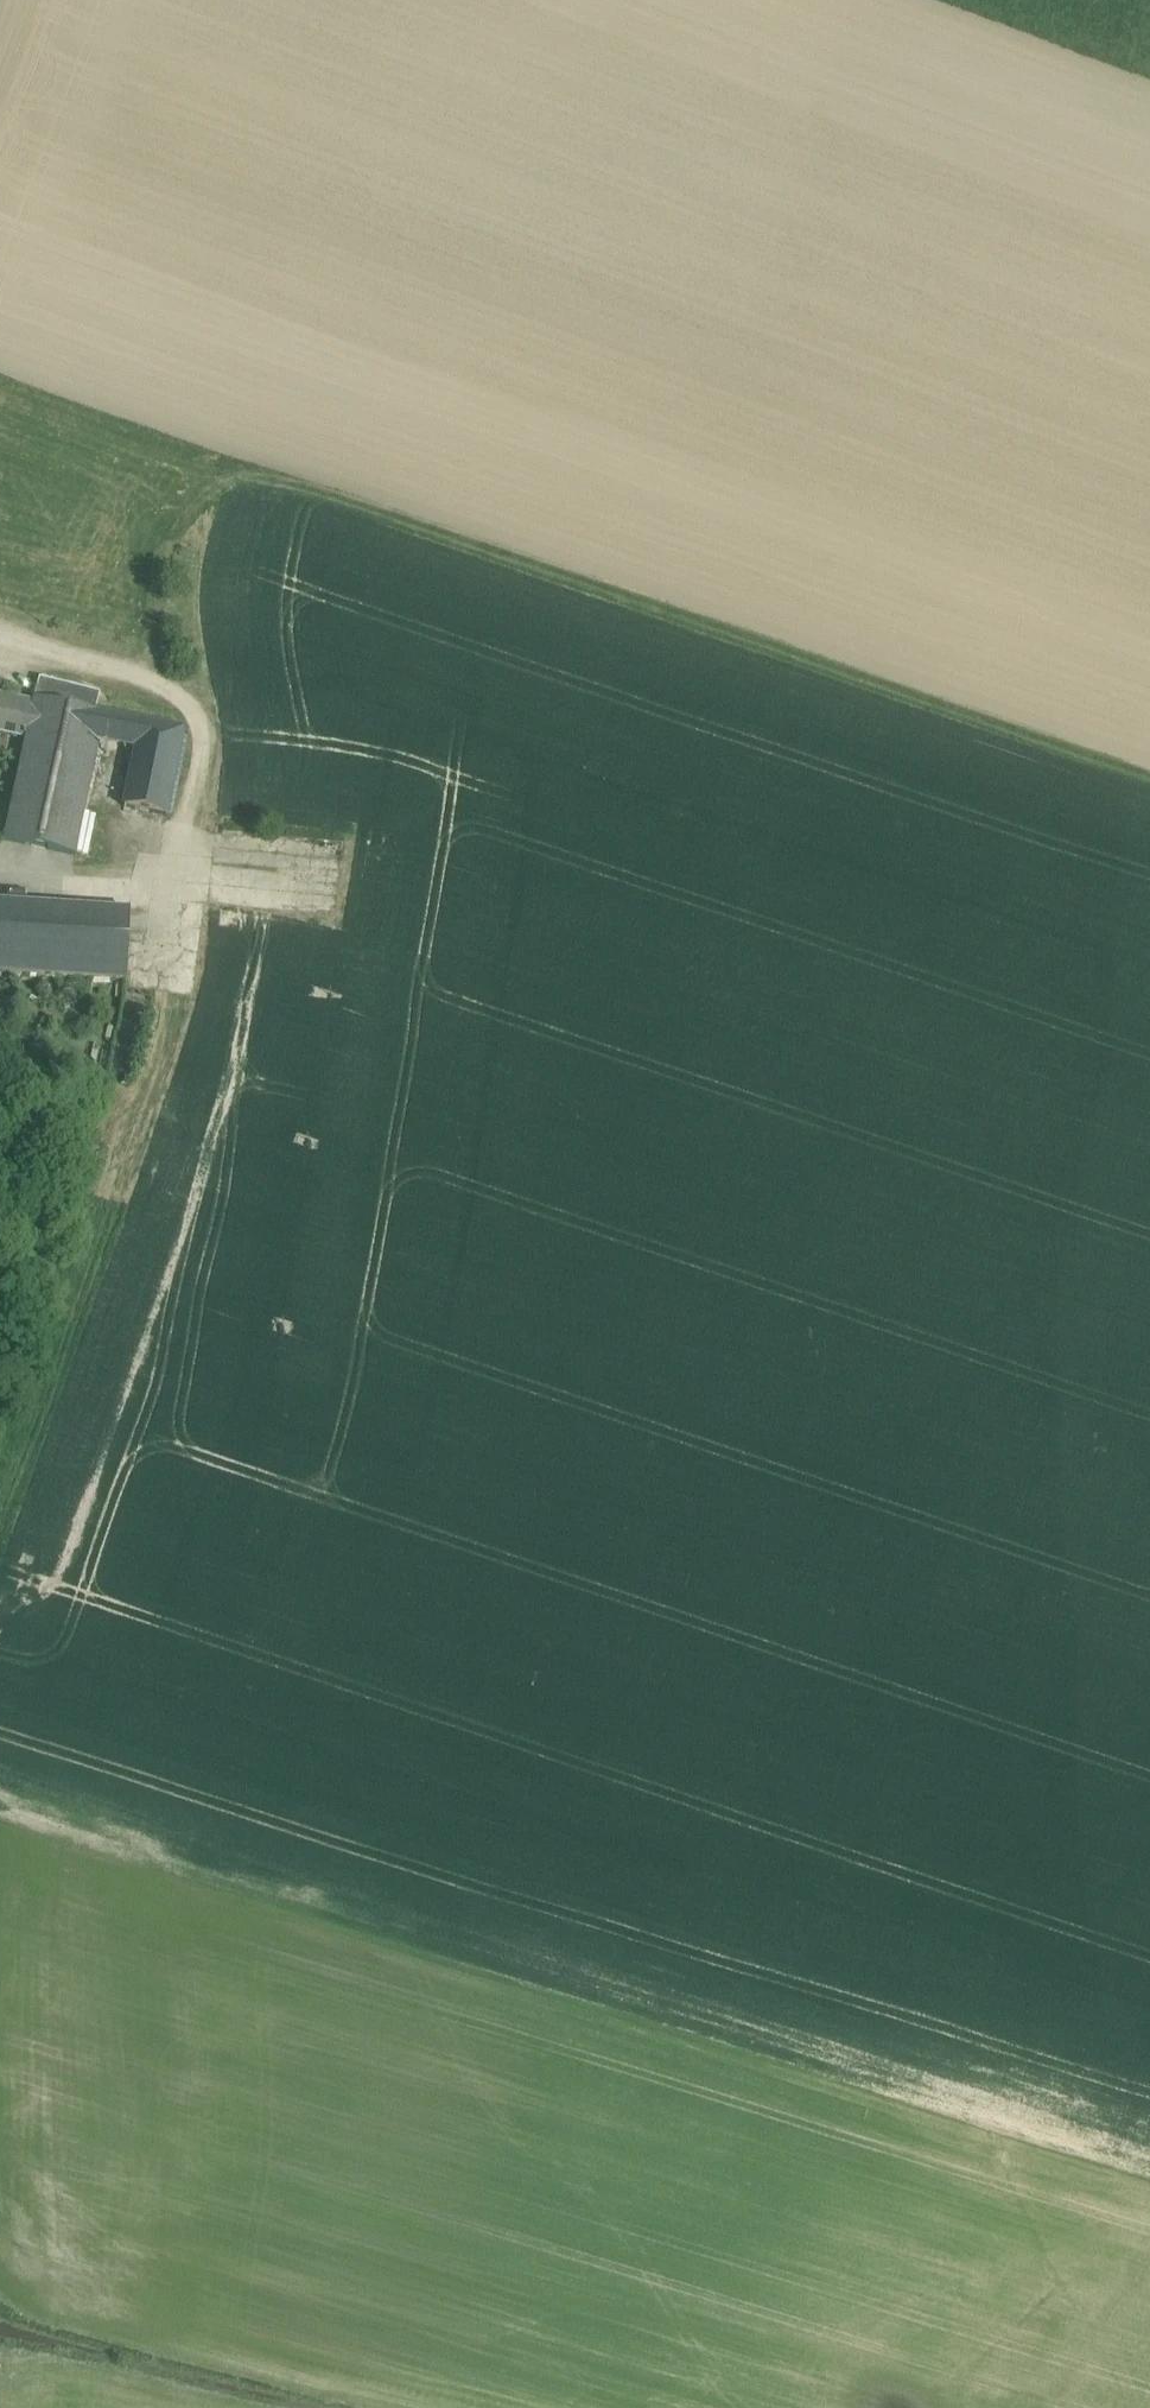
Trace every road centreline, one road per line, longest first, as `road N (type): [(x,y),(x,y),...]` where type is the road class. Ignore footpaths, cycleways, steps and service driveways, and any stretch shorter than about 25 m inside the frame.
road 1 (track): [(156,681),(156,589),(188,514),(227,484),(269,473),(1149,779)]

